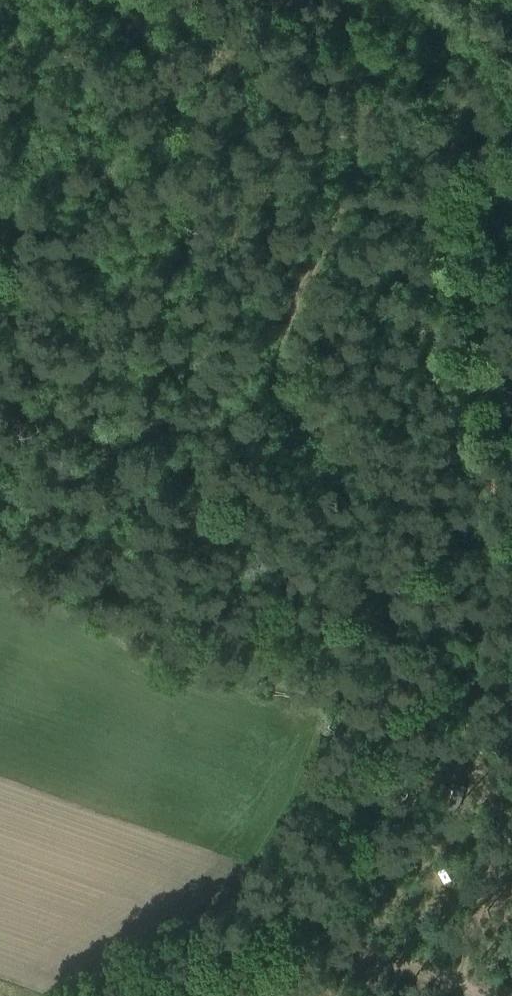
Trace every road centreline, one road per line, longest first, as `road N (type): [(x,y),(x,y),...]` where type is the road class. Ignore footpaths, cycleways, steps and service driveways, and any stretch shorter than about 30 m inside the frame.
road 1 (track): [(425,0),(357,116),(343,214),(296,302),(249,438),(233,537),(237,576),(253,650),(288,694),(287,713)]
road 2 (track): [(453,985),(489,856)]
road 3 (track): [(366,954),(484,995)]

